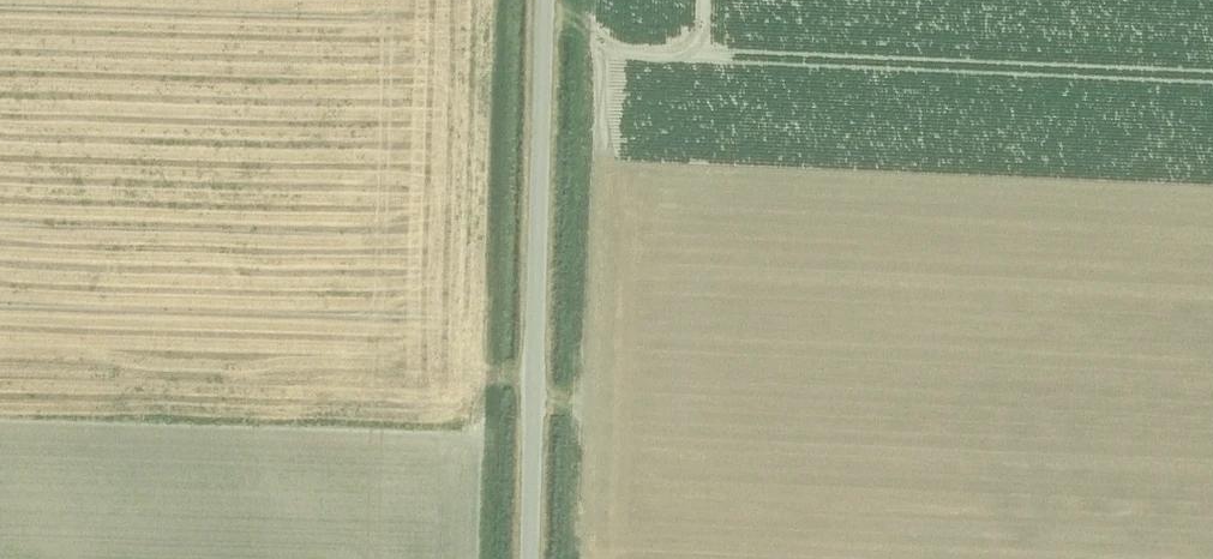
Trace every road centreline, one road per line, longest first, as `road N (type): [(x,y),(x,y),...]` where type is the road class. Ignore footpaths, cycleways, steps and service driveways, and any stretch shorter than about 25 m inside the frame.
road 1 (tertiary): [(524,558),(537,0)]

